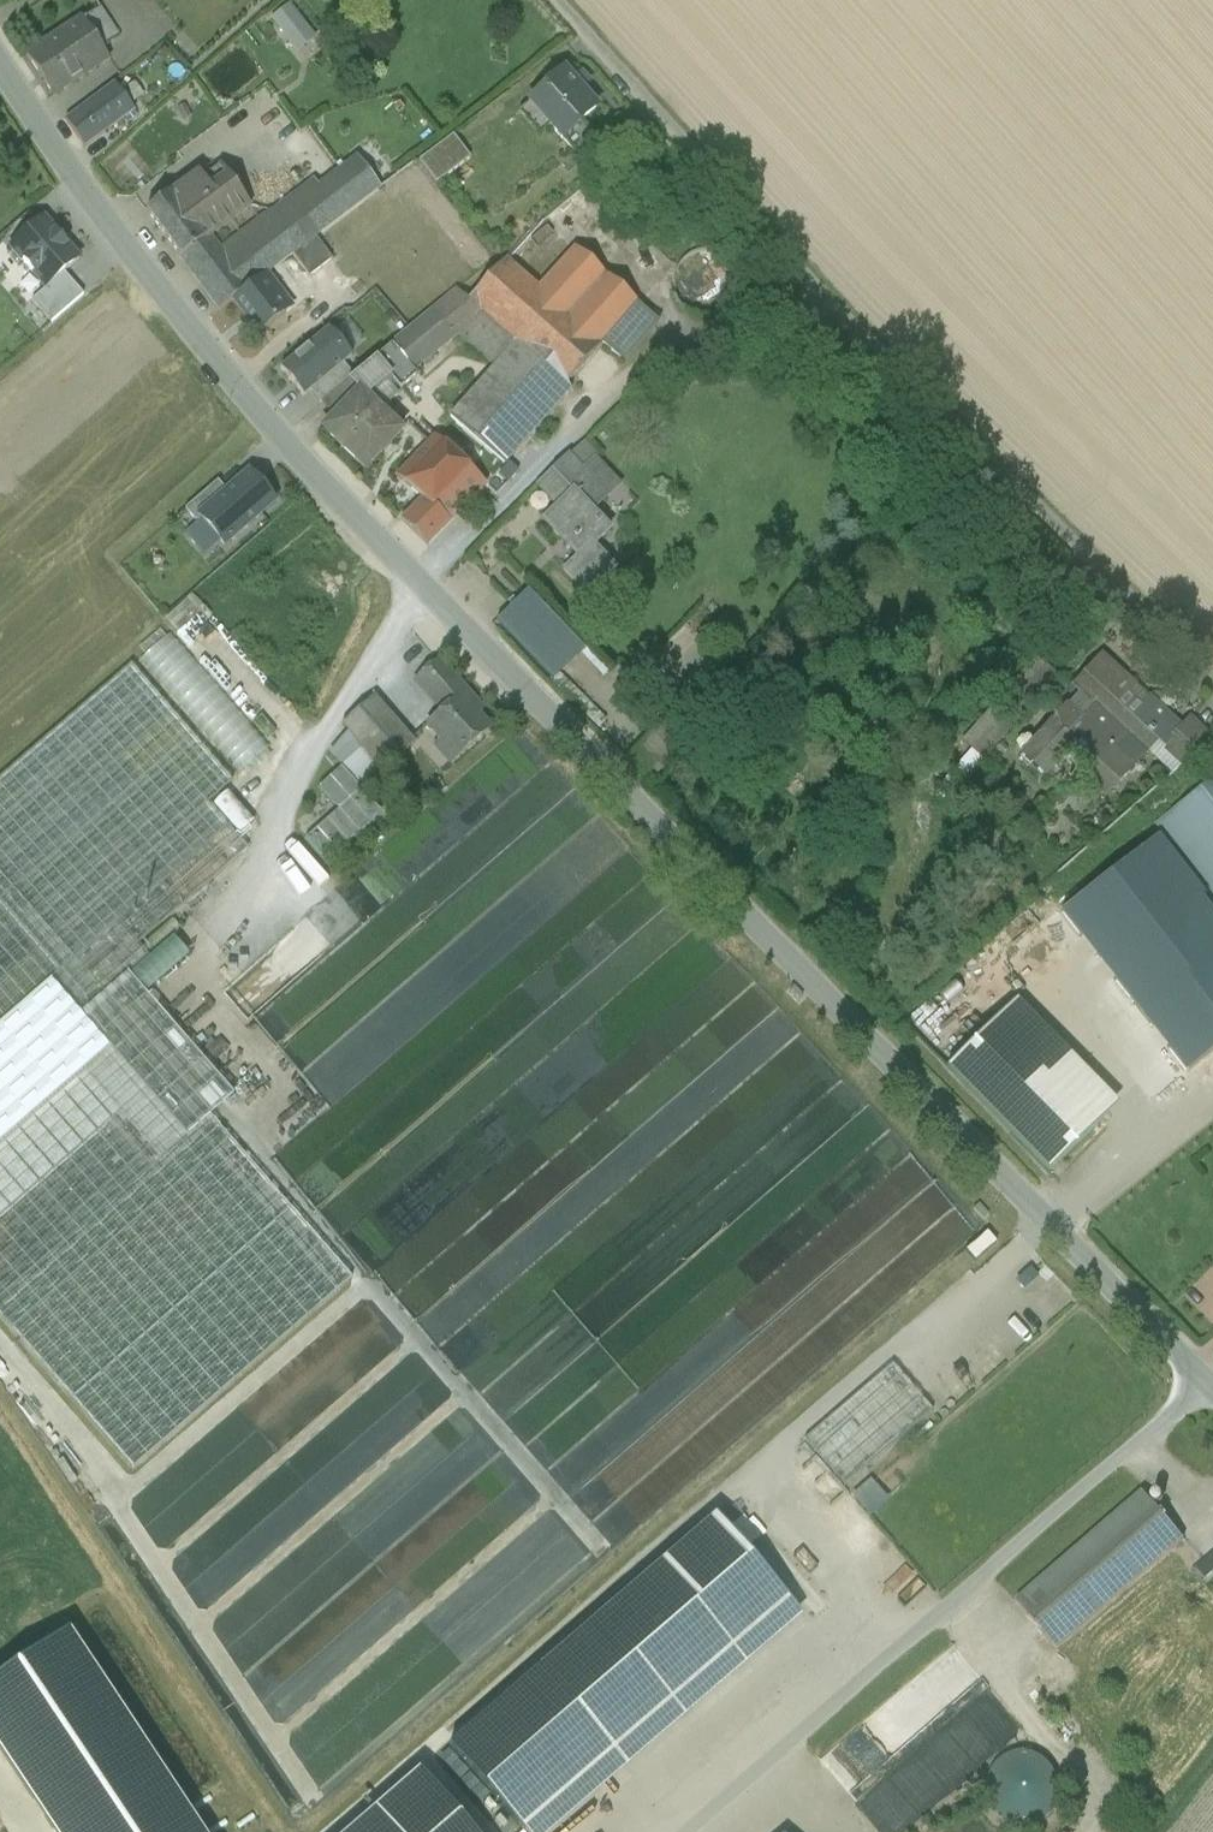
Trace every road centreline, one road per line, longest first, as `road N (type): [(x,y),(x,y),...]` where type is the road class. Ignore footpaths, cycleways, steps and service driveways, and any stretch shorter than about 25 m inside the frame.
road 1 (residential): [(0,70),(87,199),(326,490),(1207,1390)]
road 2 (unclassified): [(1212,678),(565,0)]
road 3 (unclassified): [(691,1831),(1207,1390)]

